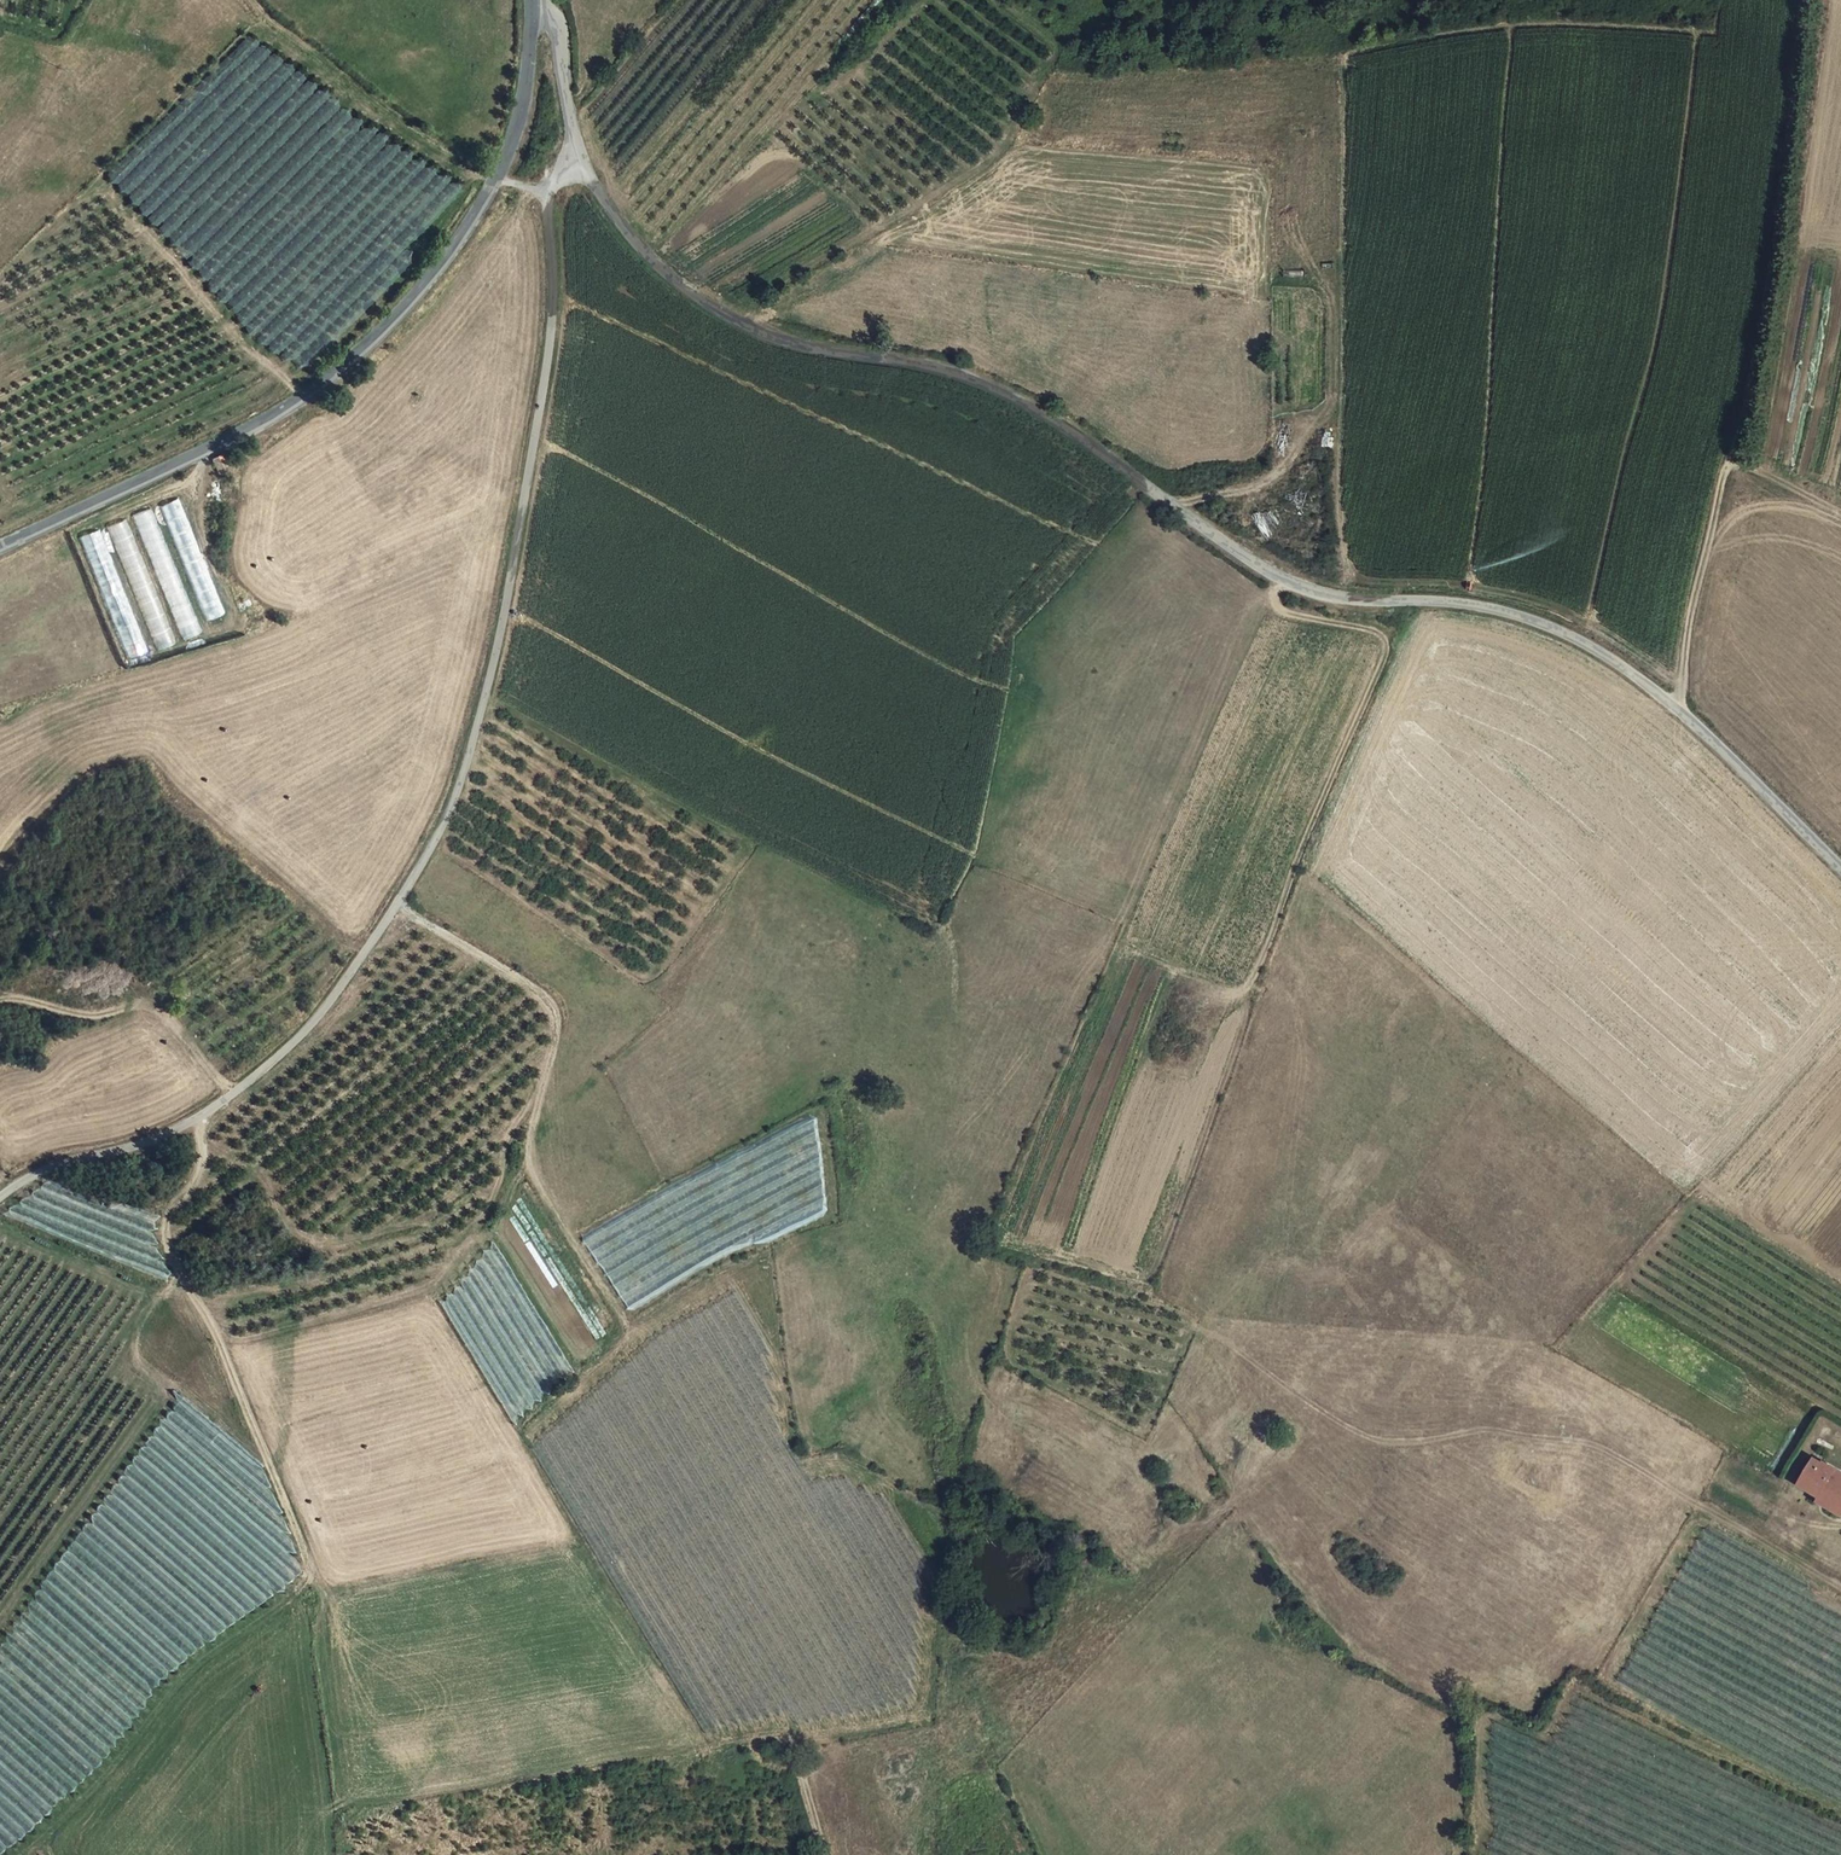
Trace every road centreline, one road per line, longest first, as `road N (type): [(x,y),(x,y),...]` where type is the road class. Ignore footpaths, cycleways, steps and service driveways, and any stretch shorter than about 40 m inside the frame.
road 1 (unclassified): [(573,145),(597,198),(648,258),(744,327),(967,377),(1059,422),(1229,550),(1299,587),(1508,615),(1601,655),(1679,707),(1840,867)]
road 2 (unclassified): [(573,145),(549,198),(552,349),(496,650),(461,782),(393,914),(330,1006),(235,1097),(0,1197)]
road 3 (tertiary): [(0,548),(295,410),(385,332),(492,180),(525,97),(532,0)]
road 4 (track): [(254,0),(394,123),(492,180),(549,198)]
road 5 (track): [(1840,1589),(1592,1448)]
road 6 (track): [(1165,501),(1260,488),(1306,431)]
road 7 (unclassified): [(541,0),(560,32),(573,145)]

